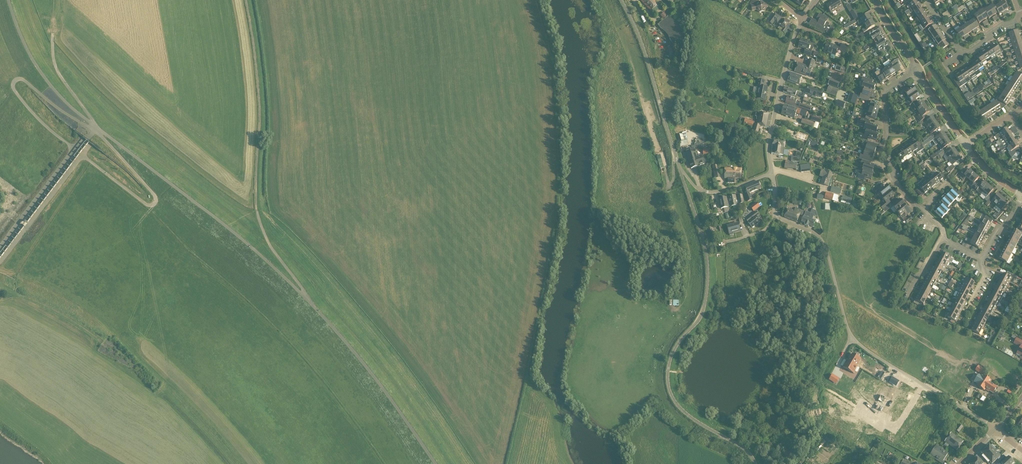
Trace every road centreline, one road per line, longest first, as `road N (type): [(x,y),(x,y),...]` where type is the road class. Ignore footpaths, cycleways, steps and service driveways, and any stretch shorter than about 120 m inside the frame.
road 1 (tertiary): [(755,463),(679,408),(669,388),(672,354),(701,318),(708,283),(681,171)]
road 2 (residential): [(995,430),(856,342),(821,239),(775,215)]
road 3 (tertiary): [(681,171),(622,0)]
road 4 (residential): [(924,210),(896,183),(882,153),(885,91),(917,70)]
road 5 (residential): [(772,173),(769,142),(803,19)]
road 6 (track): [(93,126),(56,67),(55,0)]

